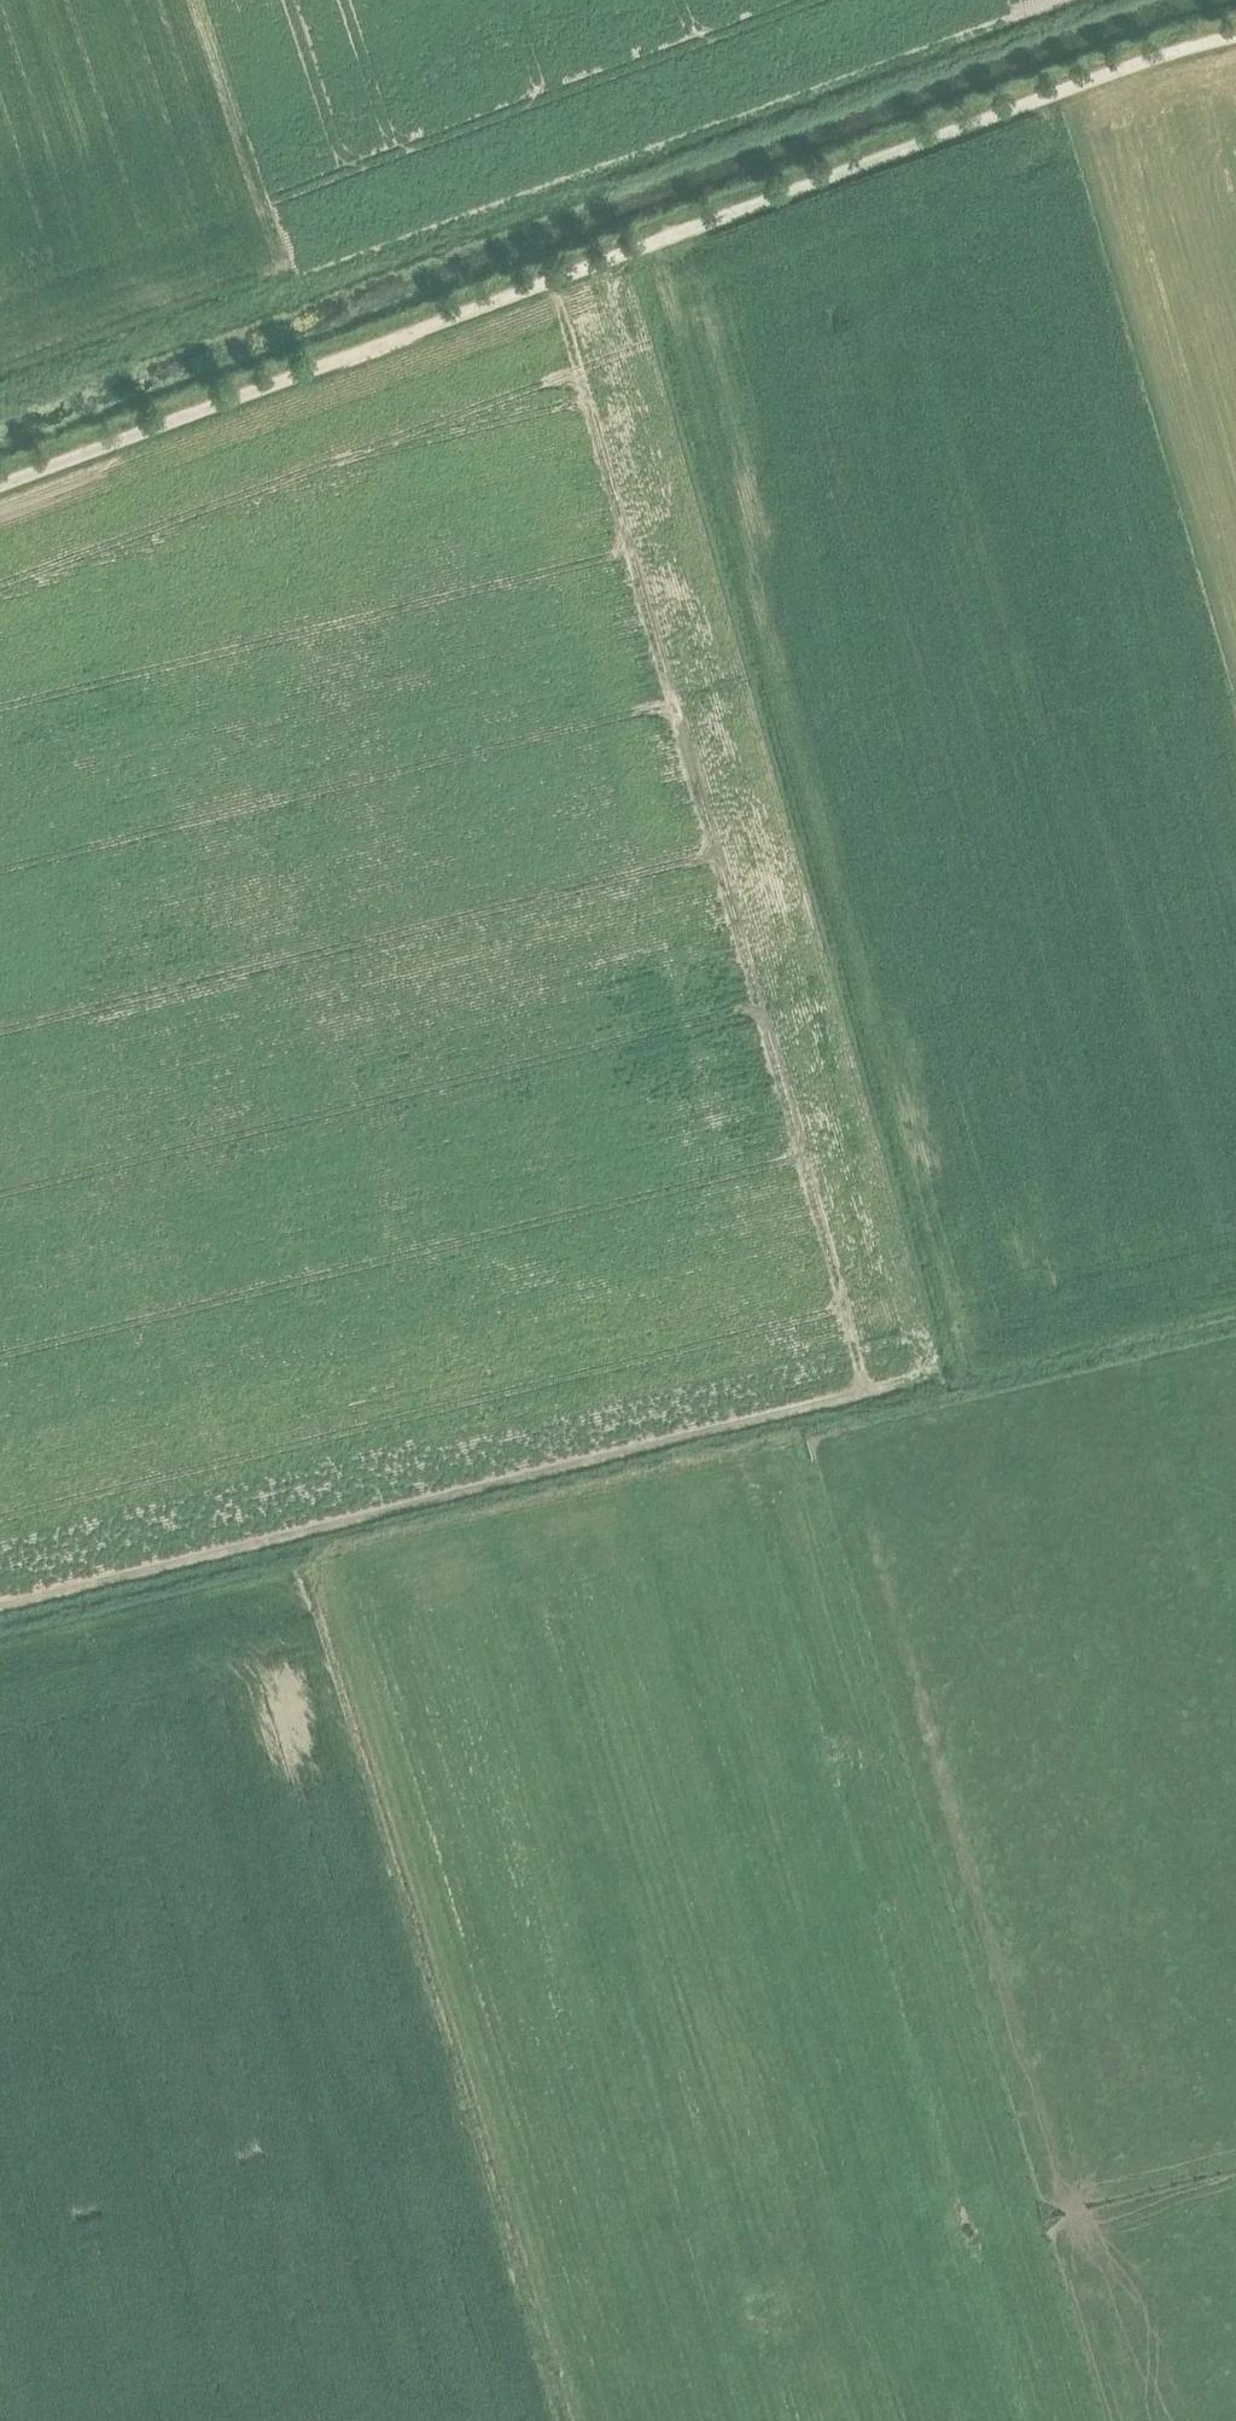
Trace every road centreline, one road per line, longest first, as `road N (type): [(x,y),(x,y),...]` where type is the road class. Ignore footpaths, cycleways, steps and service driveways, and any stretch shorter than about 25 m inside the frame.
road 1 (unclassified): [(0,486),(1235,39)]

